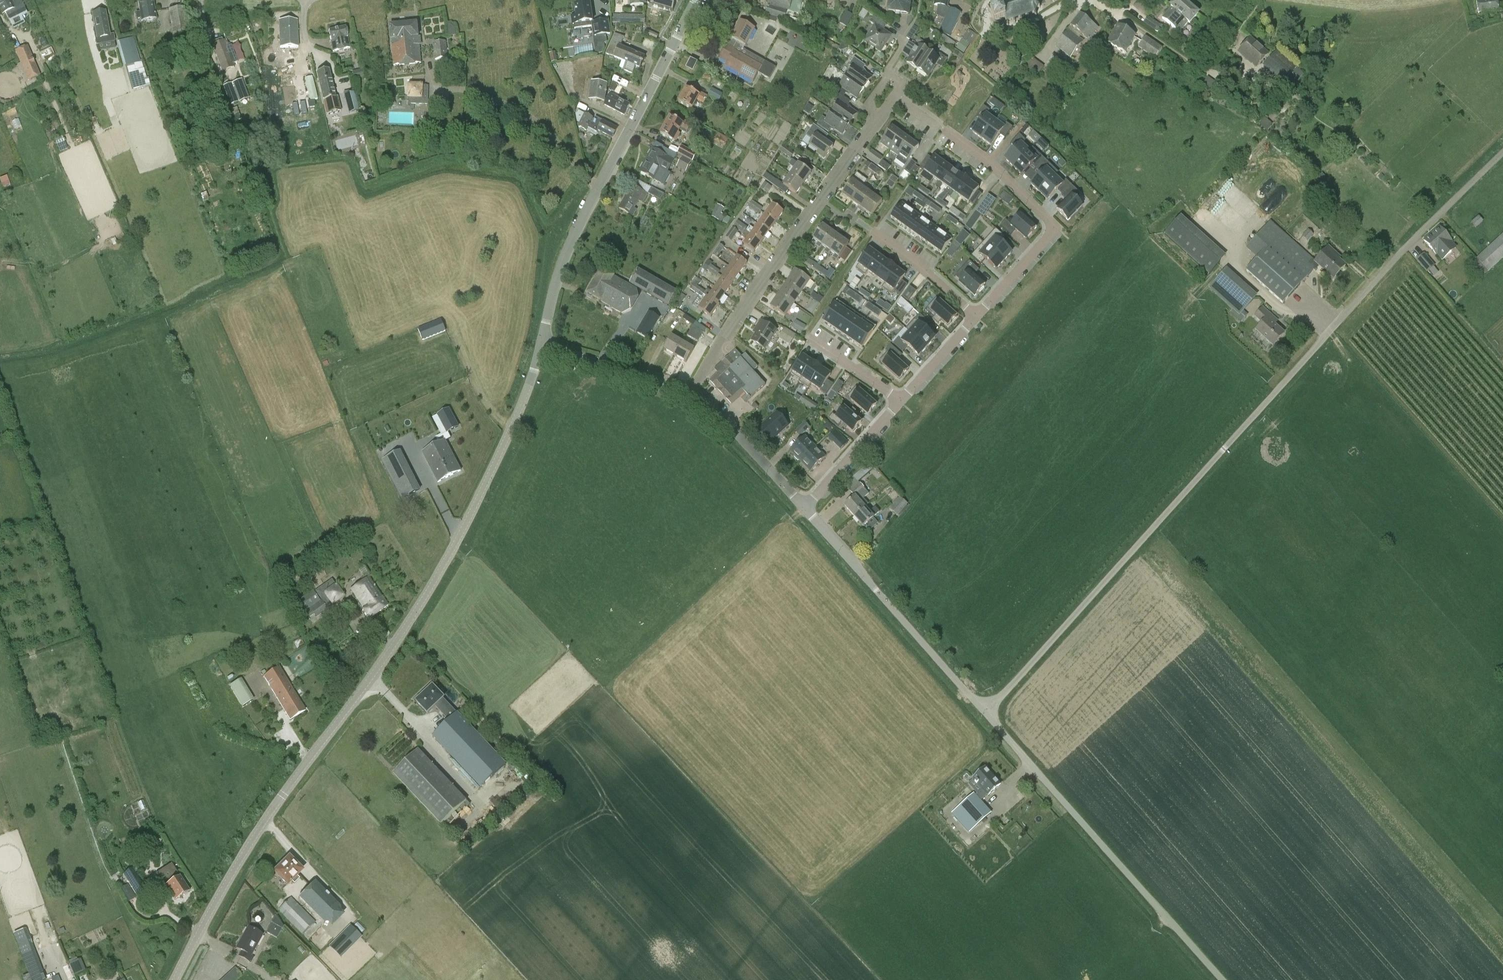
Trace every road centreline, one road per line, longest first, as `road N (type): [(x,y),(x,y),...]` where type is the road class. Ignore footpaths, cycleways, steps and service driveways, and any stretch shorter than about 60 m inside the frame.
road 1 (unclassified): [(983,717),(1502,154)]
road 2 (unclassified): [(179,979),(260,833),(387,661),(440,572),(542,350)]
road 3 (unclassified): [(542,350),(571,254),(697,0)]
road 4 (unclassified): [(983,717),(1217,979)]
road 5 (residential): [(690,391),(880,116)]
road 6 (residential): [(976,318),(1054,227),(949,133)]
road 7 (unclassified): [(874,590),(983,717)]
road 8 (unclassified): [(804,508),(690,391)]
road 9 (unclassified): [(690,391),(542,350)]
road 10 (residential): [(804,508),(899,402)]
road 11 (residential): [(976,318),(875,233)]

